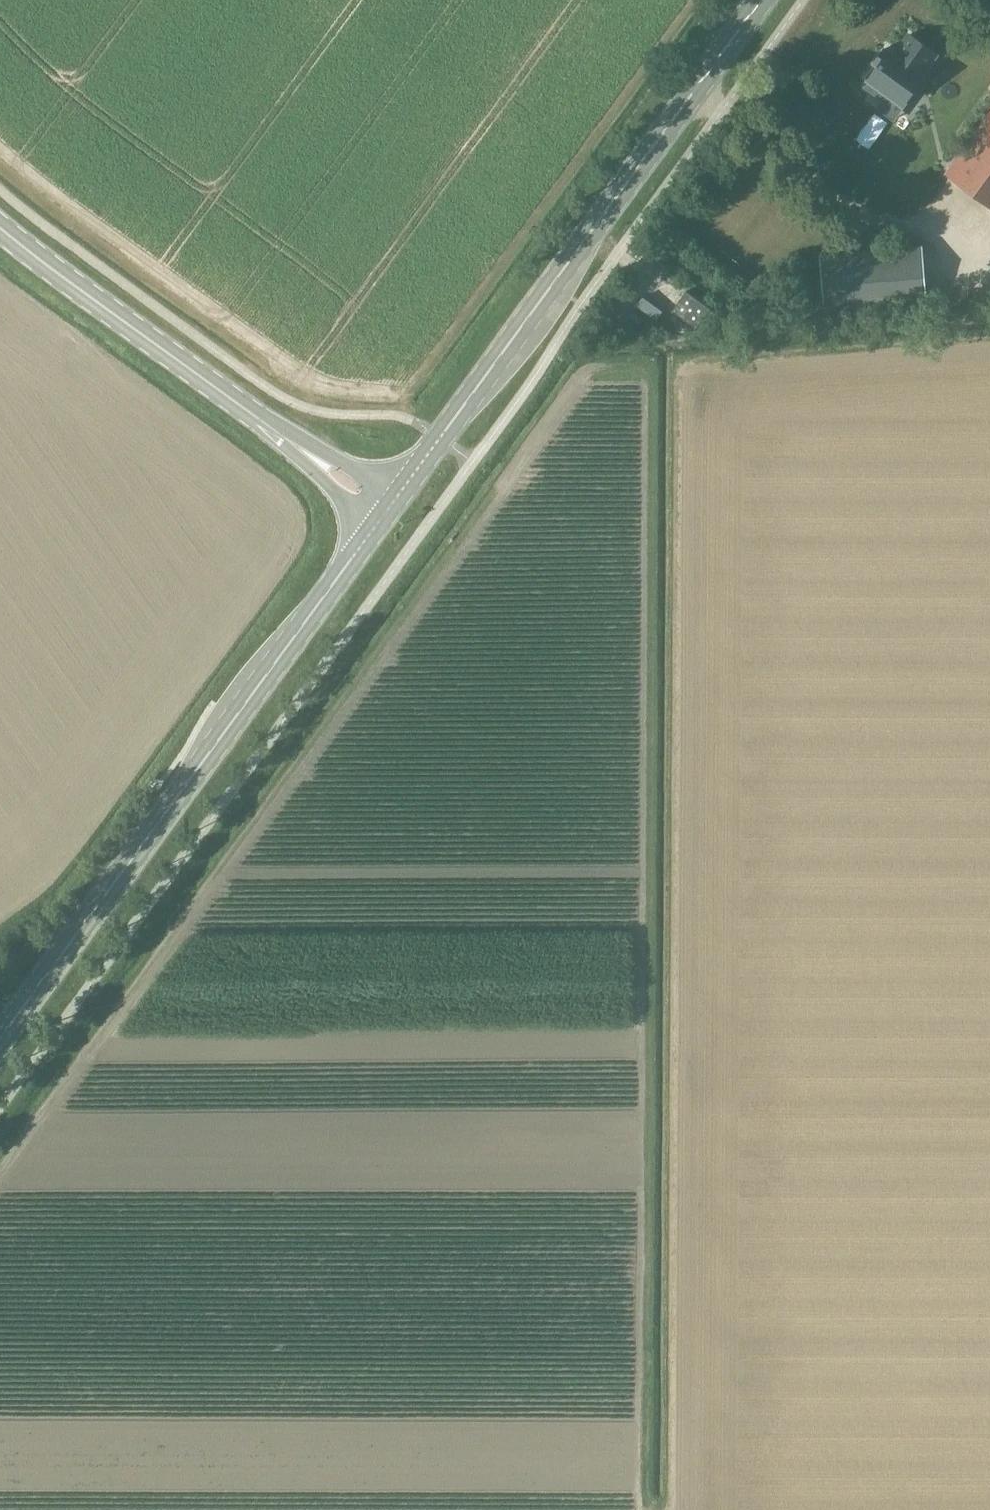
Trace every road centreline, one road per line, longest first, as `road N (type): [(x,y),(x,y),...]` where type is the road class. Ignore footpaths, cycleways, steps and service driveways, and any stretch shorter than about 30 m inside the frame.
road 1 (secondary): [(0,1040),(376,526)]
road 2 (secondary): [(396,498),(761,0)]
road 3 (secondary): [(298,446),(0,227)]

